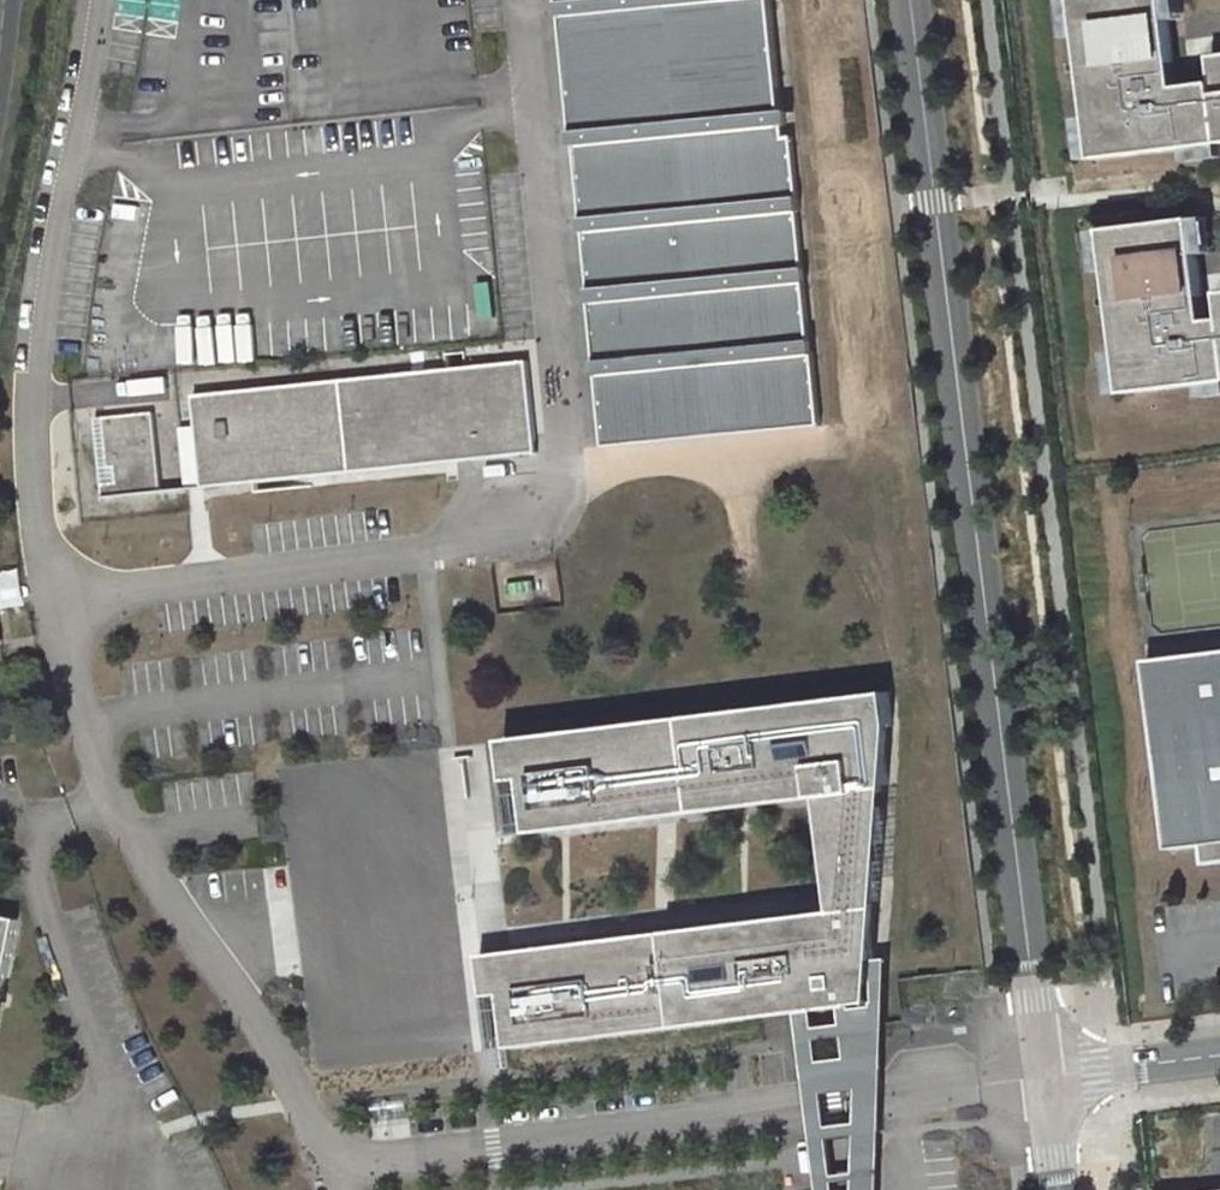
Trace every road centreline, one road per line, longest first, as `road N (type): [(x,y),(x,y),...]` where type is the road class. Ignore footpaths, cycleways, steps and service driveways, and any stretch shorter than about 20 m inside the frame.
road 1 (tertiary): [(1045,1075),(911,0)]
road 2 (unclassified): [(1219,1054),(1045,1075)]

